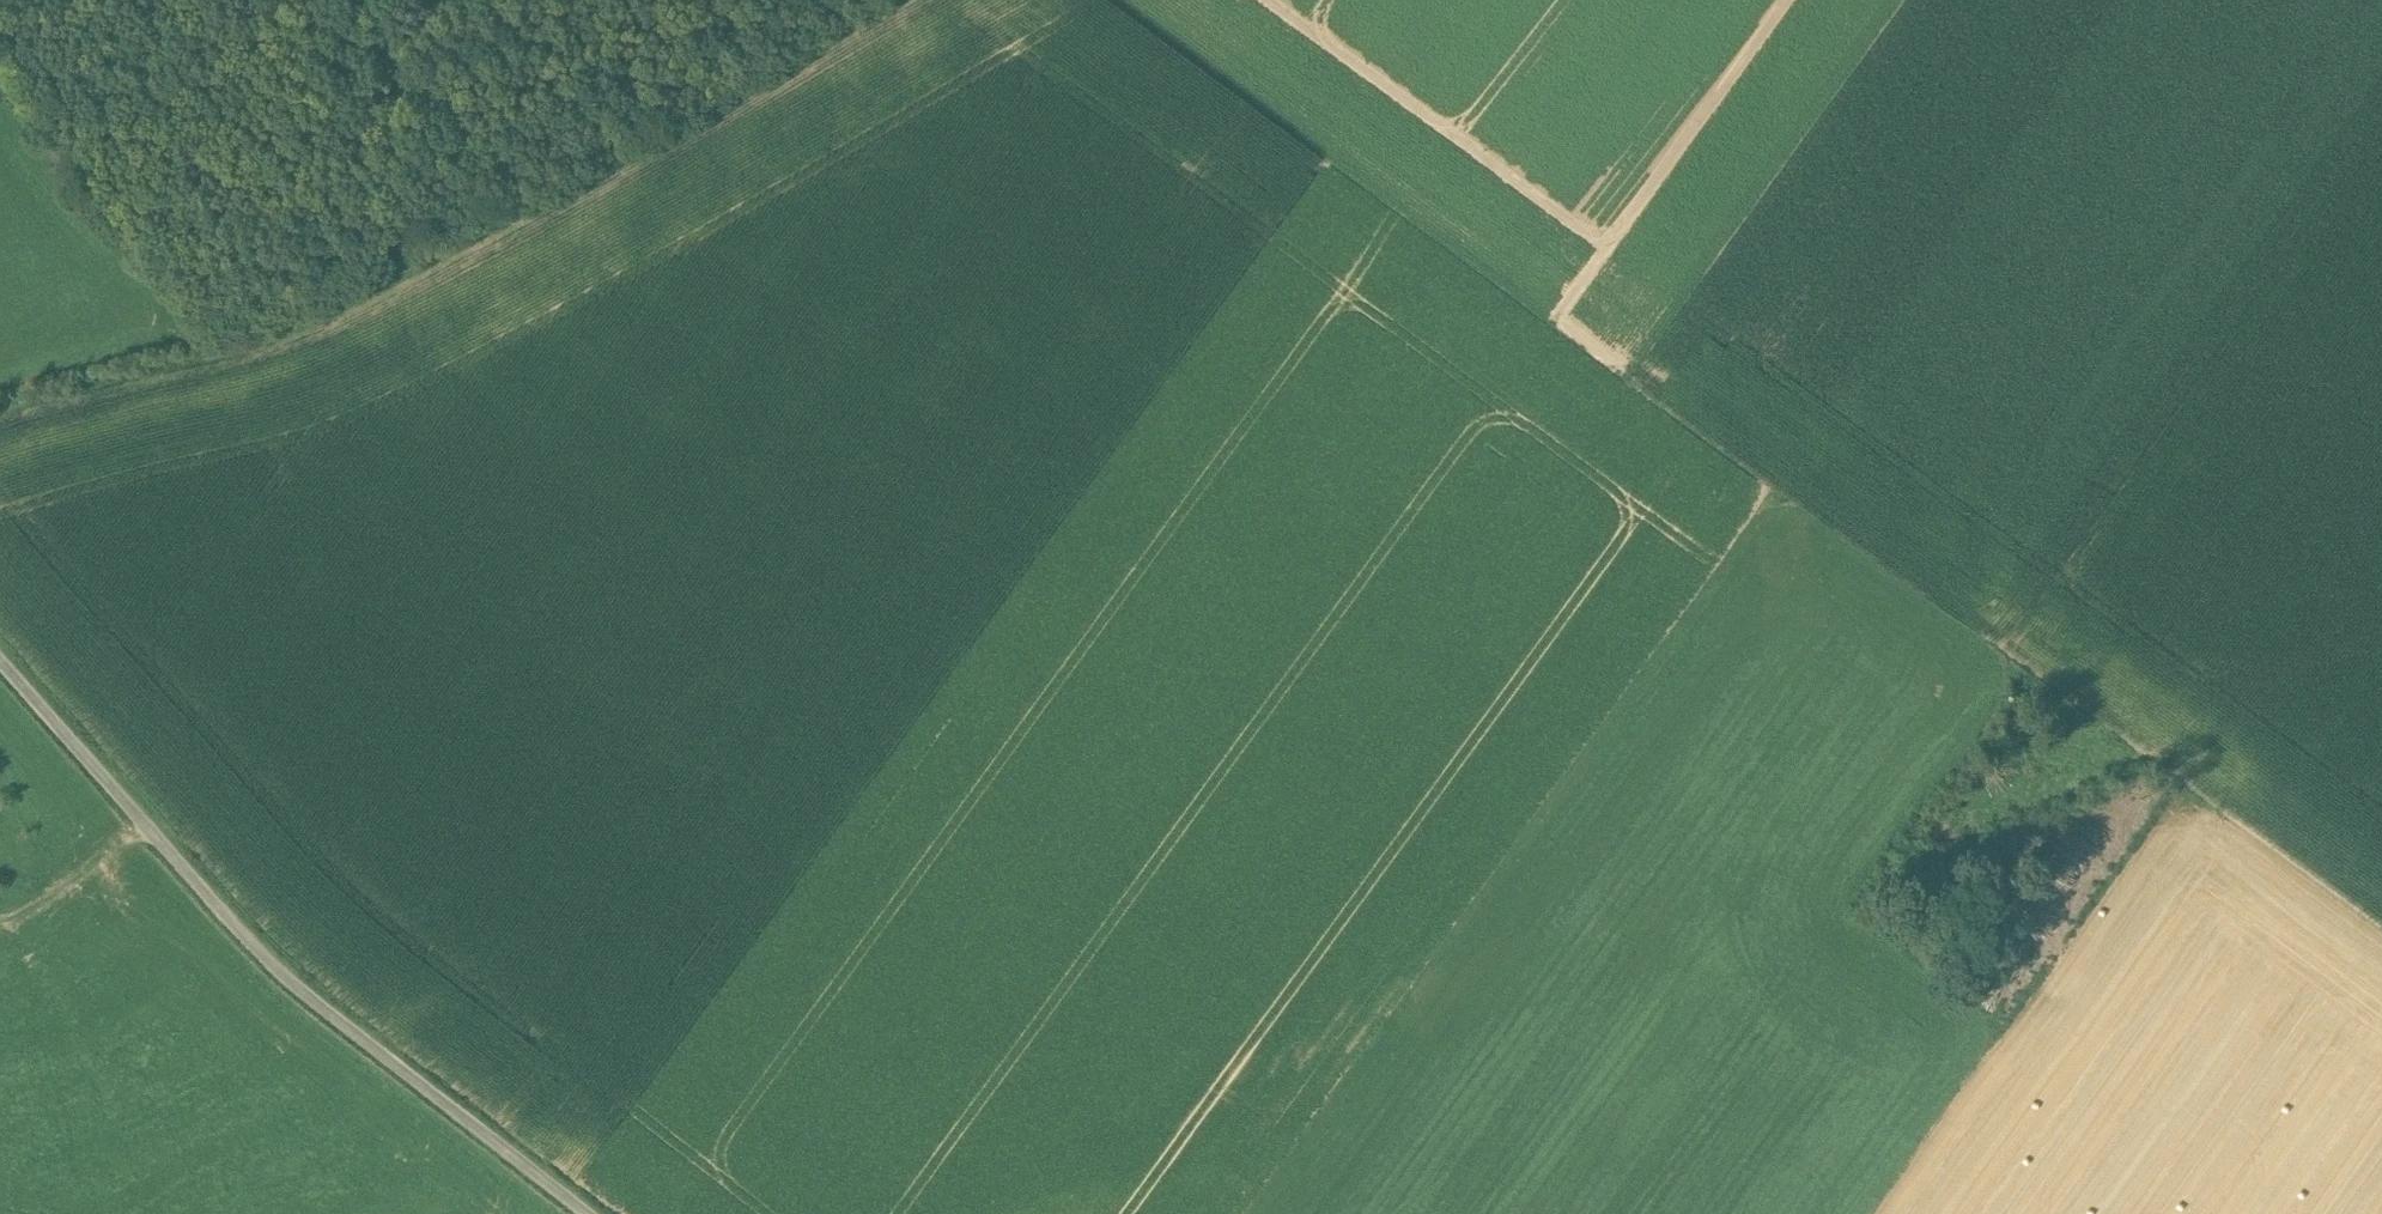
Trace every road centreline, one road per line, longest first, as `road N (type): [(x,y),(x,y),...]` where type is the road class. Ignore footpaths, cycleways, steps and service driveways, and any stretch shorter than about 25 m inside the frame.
road 1 (unclassified): [(0,662),(284,975),(584,1213)]

